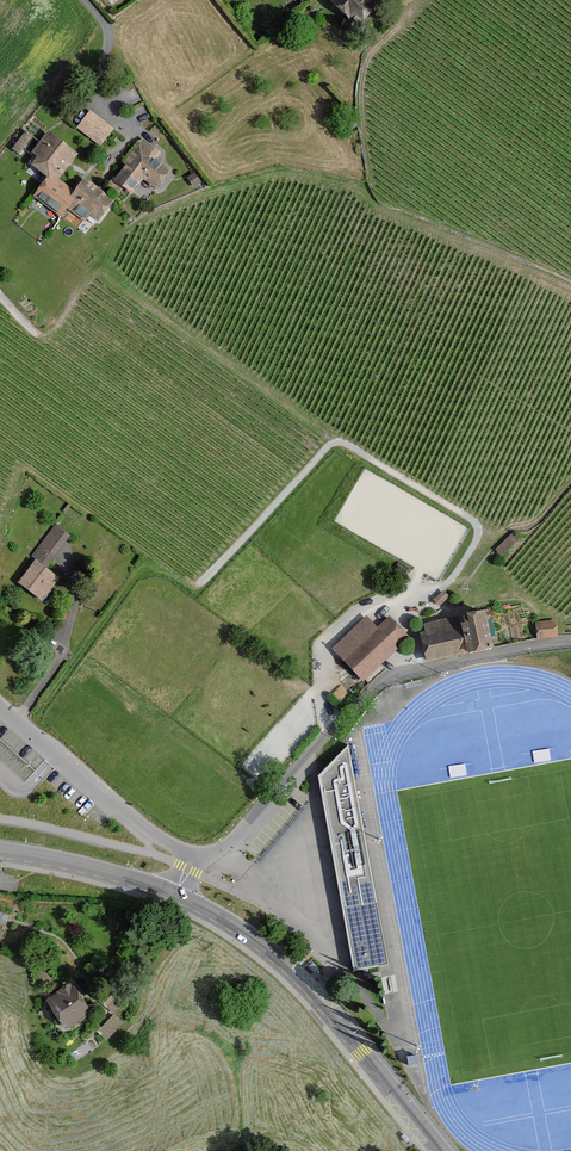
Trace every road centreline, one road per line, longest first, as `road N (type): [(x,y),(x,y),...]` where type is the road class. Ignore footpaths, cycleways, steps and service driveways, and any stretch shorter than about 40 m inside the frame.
road 1 (residential): [(570,642),(388,677),(232,843),(212,855),(192,854)]
road 2 (tertiary): [(443,1150),(294,973),(176,895)]
road 3 (residential): [(192,854),(108,803),(0,707)]
road 4 (tertiary): [(176,895),(0,851)]

